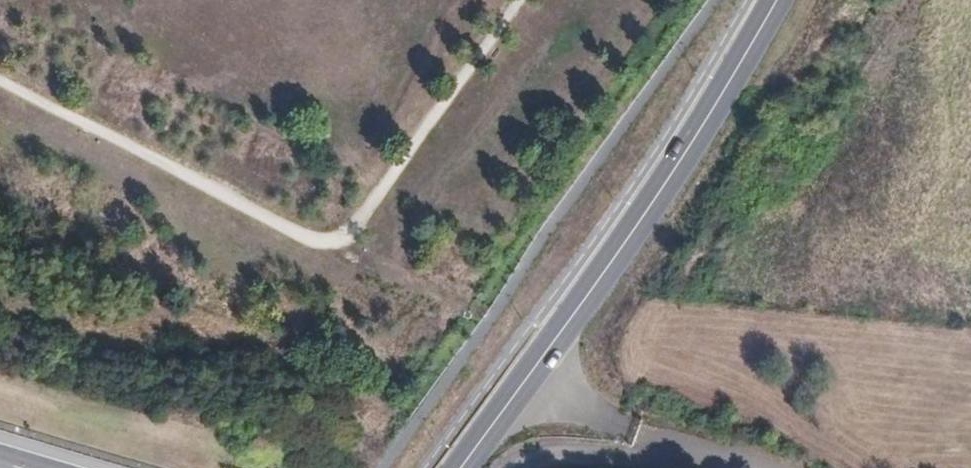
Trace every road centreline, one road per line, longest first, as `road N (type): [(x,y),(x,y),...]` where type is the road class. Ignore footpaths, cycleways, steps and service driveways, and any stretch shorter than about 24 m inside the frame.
road 1 (primary): [(460,467),(775,0)]

